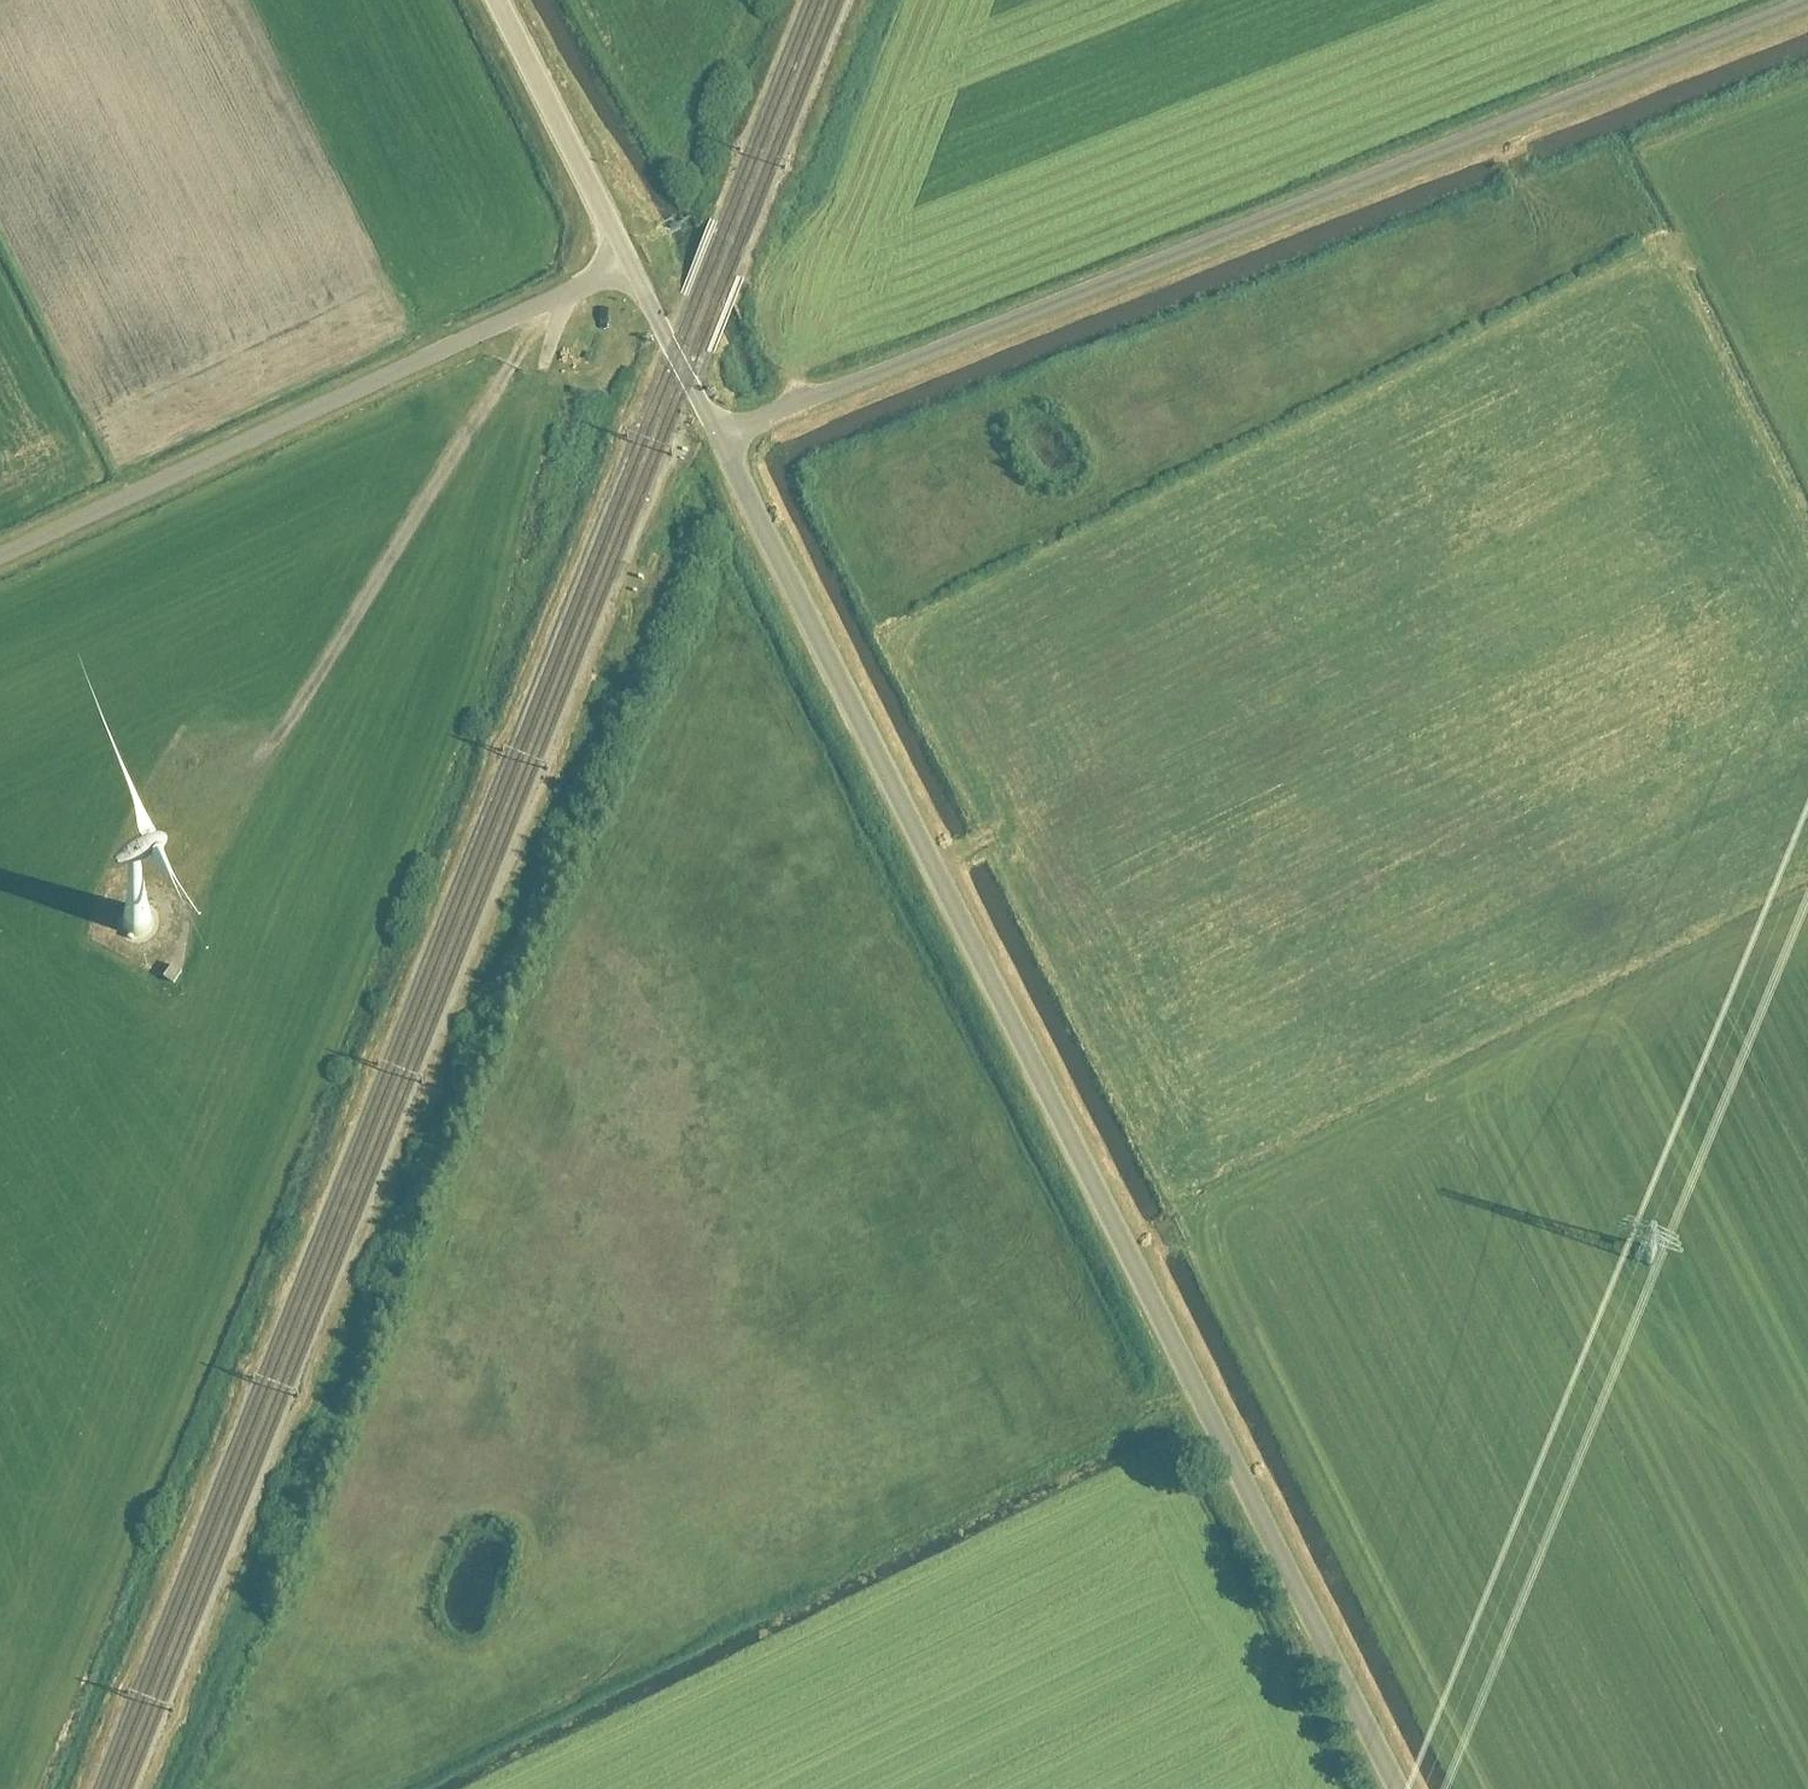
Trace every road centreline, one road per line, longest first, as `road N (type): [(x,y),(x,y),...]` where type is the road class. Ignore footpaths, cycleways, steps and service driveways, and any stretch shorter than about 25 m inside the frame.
road 1 (unclassified): [(1395,1788),(714,435)]
road 2 (unclassified): [(714,435),(1807,2)]
road 3 (unclassified): [(630,269),(0,561)]
road 4 (unclassified): [(630,269),(492,0)]
road 5 (unclassified): [(714,435),(630,269)]

